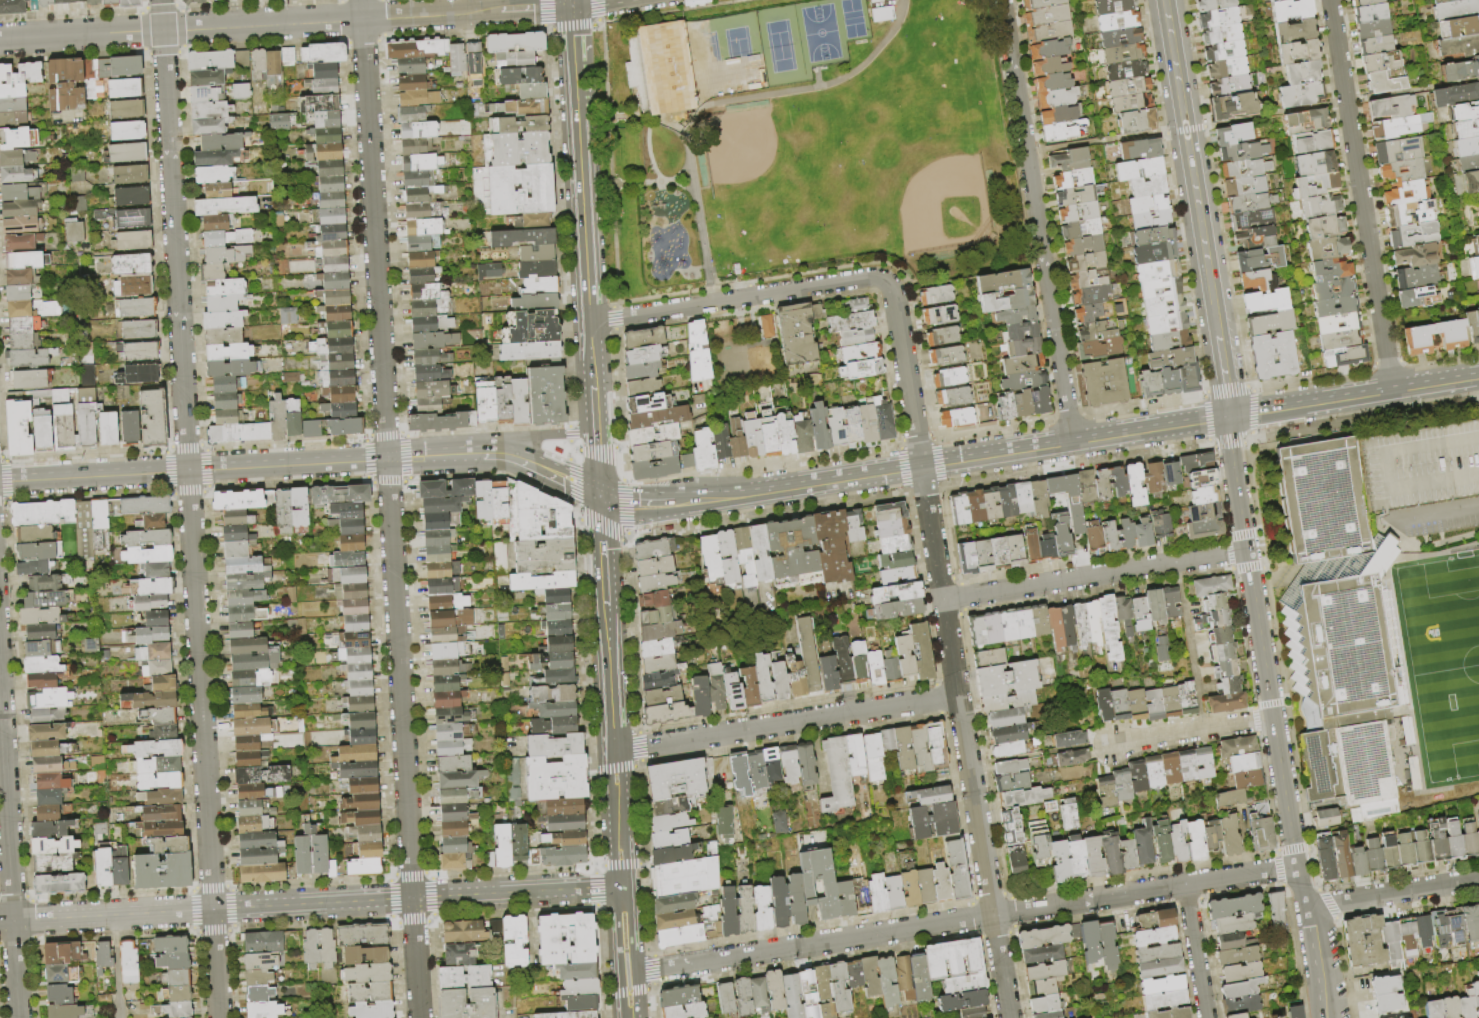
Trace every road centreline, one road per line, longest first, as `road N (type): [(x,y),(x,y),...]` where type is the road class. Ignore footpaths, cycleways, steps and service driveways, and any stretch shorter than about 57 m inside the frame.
road 1 (residential): [(160,0),(219,1017)]
road 2 (residential): [(361,0),(419,1017)]
road 3 (residential): [(886,283),(1008,1017)]
road 4 (residential): [(1295,866),(626,974)]
road 5 (residential): [(621,886),(0,922)]
road 6 (residential): [(571,4),(0,39)]
road 7 (tertiary): [(1227,417),(729,497)]
road 8 (tertiary): [(491,452),(0,482)]
road 9 (secondary): [(1227,417),(1295,866)]
road 10 (residential): [(1002,0),(1072,442)]
road 11 (residential): [(1329,0),(1391,391)]
road 12 (residential): [(957,696),(613,751)]
road 13 (secondary): [(1164,0),(1219,336)]
road 14 (residential): [(19,1017),(0,693)]
road 15 (residential): [(1244,551),(942,601)]
road 16 (residential): [(886,283),(867,278),(589,322)]
road 17 (tertiary): [(605,597),(621,886)]
road 18 (tertiary): [(1478,377),(1227,417)]
road 19 (tertiary): [(578,142),(589,322)]
road 20 (residential): [(1478,879),(1307,906)]
road 21 (residential): [(1272,719),(1113,744)]
road 22 (tertiary): [(571,4),(578,142)]
road 23 (residential): [(1184,884),(1206,1017)]

